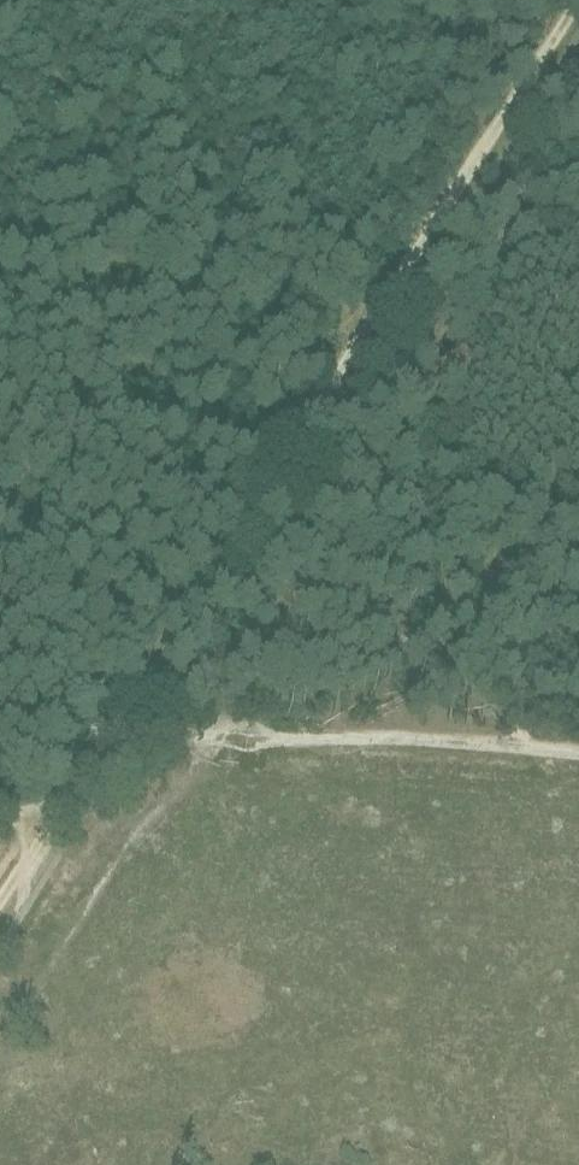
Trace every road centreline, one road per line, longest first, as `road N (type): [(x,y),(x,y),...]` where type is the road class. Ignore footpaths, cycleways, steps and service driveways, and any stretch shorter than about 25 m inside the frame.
road 1 (track): [(578,0),(104,738)]
road 2 (track): [(104,738),(434,740),(578,753)]

